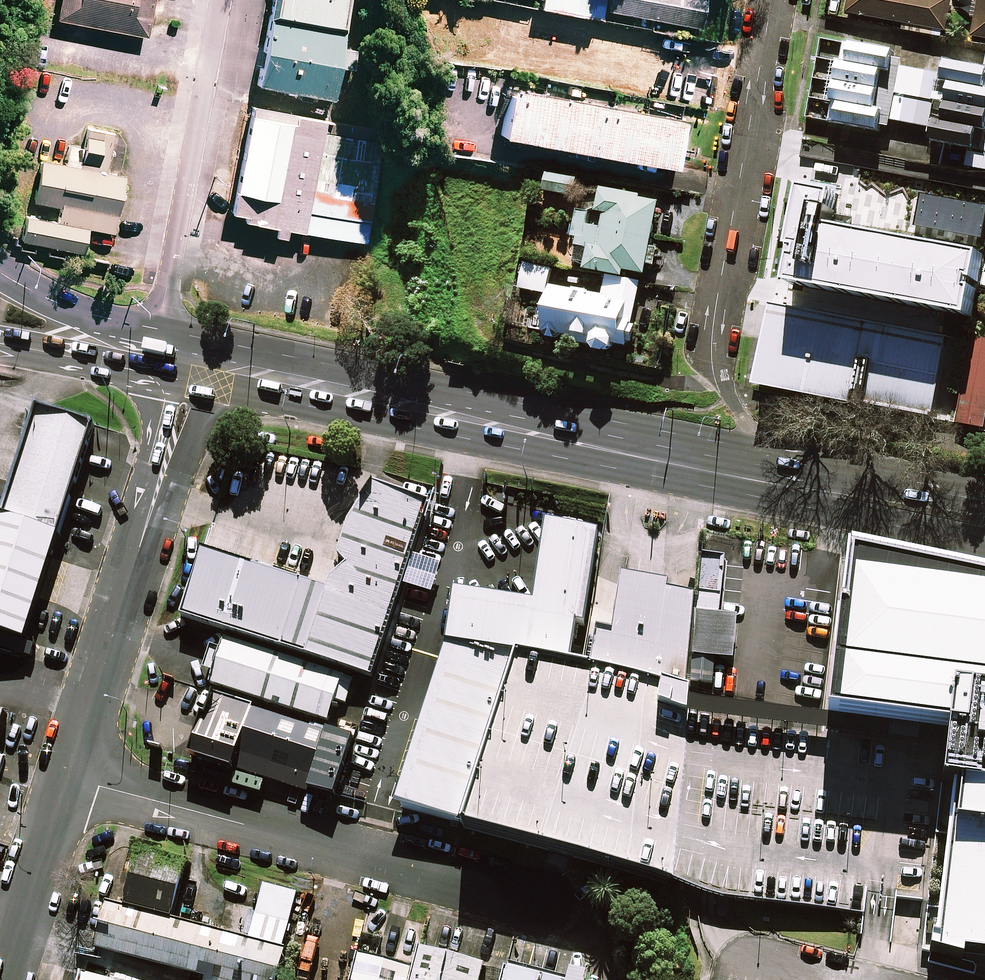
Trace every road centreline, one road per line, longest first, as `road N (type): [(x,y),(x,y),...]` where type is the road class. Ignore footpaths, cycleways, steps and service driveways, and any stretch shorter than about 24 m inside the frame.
road 1 (primary): [(984,545),(186,382)]
road 2 (primary): [(195,338),(782,463)]
road 3 (residential): [(773,0),(711,354),(742,417),(782,463)]
road 4 (unclassified): [(540,901),(69,778)]
road 5 (residential): [(69,778),(186,382)]
road 6 (unclassified): [(159,329),(220,0)]
road 7 (residential): [(4,979),(69,778)]
road 8 (primary): [(782,463),(984,493)]
road 9 (primary): [(186,382),(0,344)]
road 10 (primary): [(0,272),(81,312),(159,329)]

